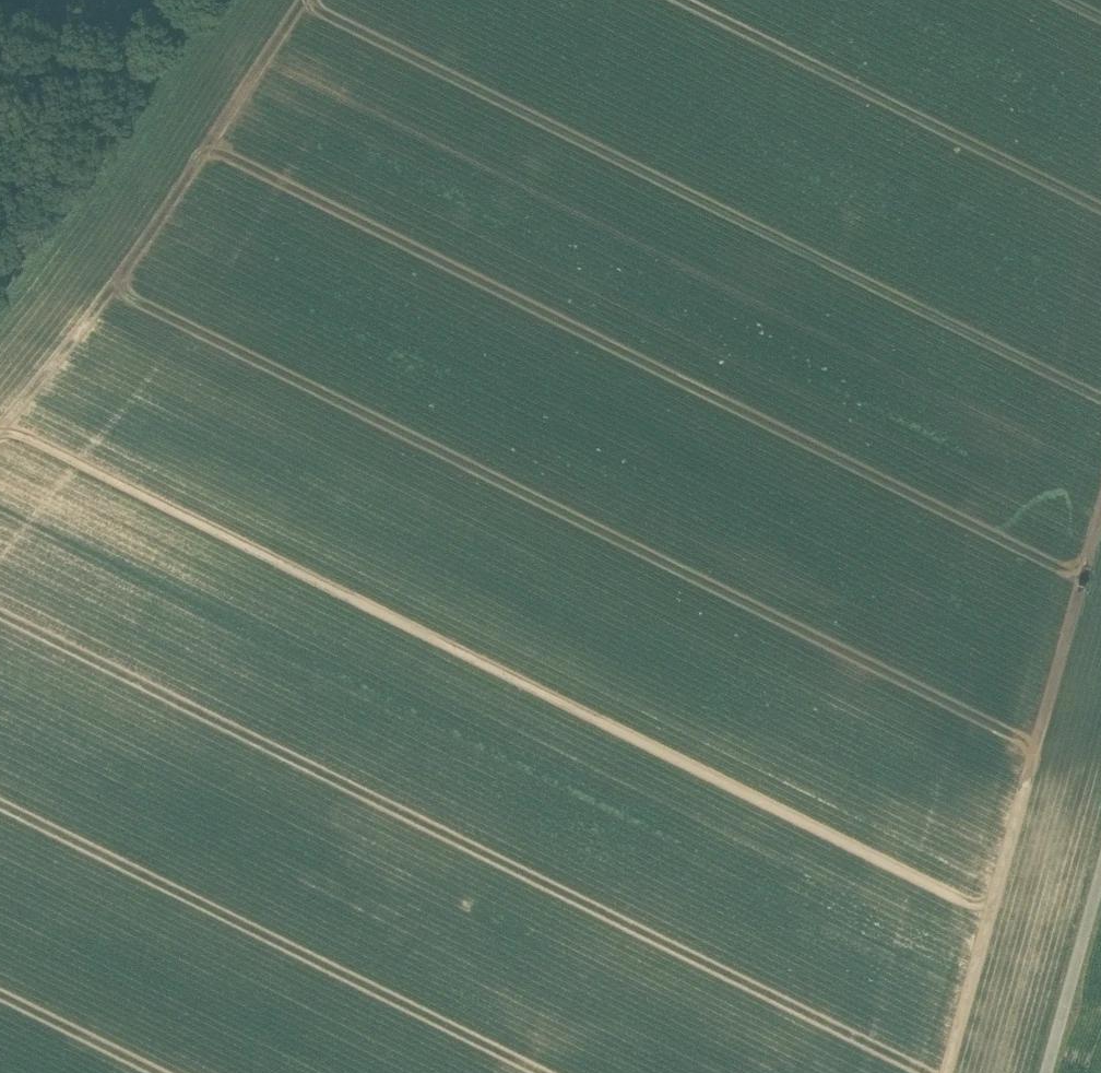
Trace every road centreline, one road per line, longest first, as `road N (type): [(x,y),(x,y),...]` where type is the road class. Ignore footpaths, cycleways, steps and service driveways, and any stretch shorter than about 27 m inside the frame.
road 1 (track): [(1046,1072),(1100,875)]

